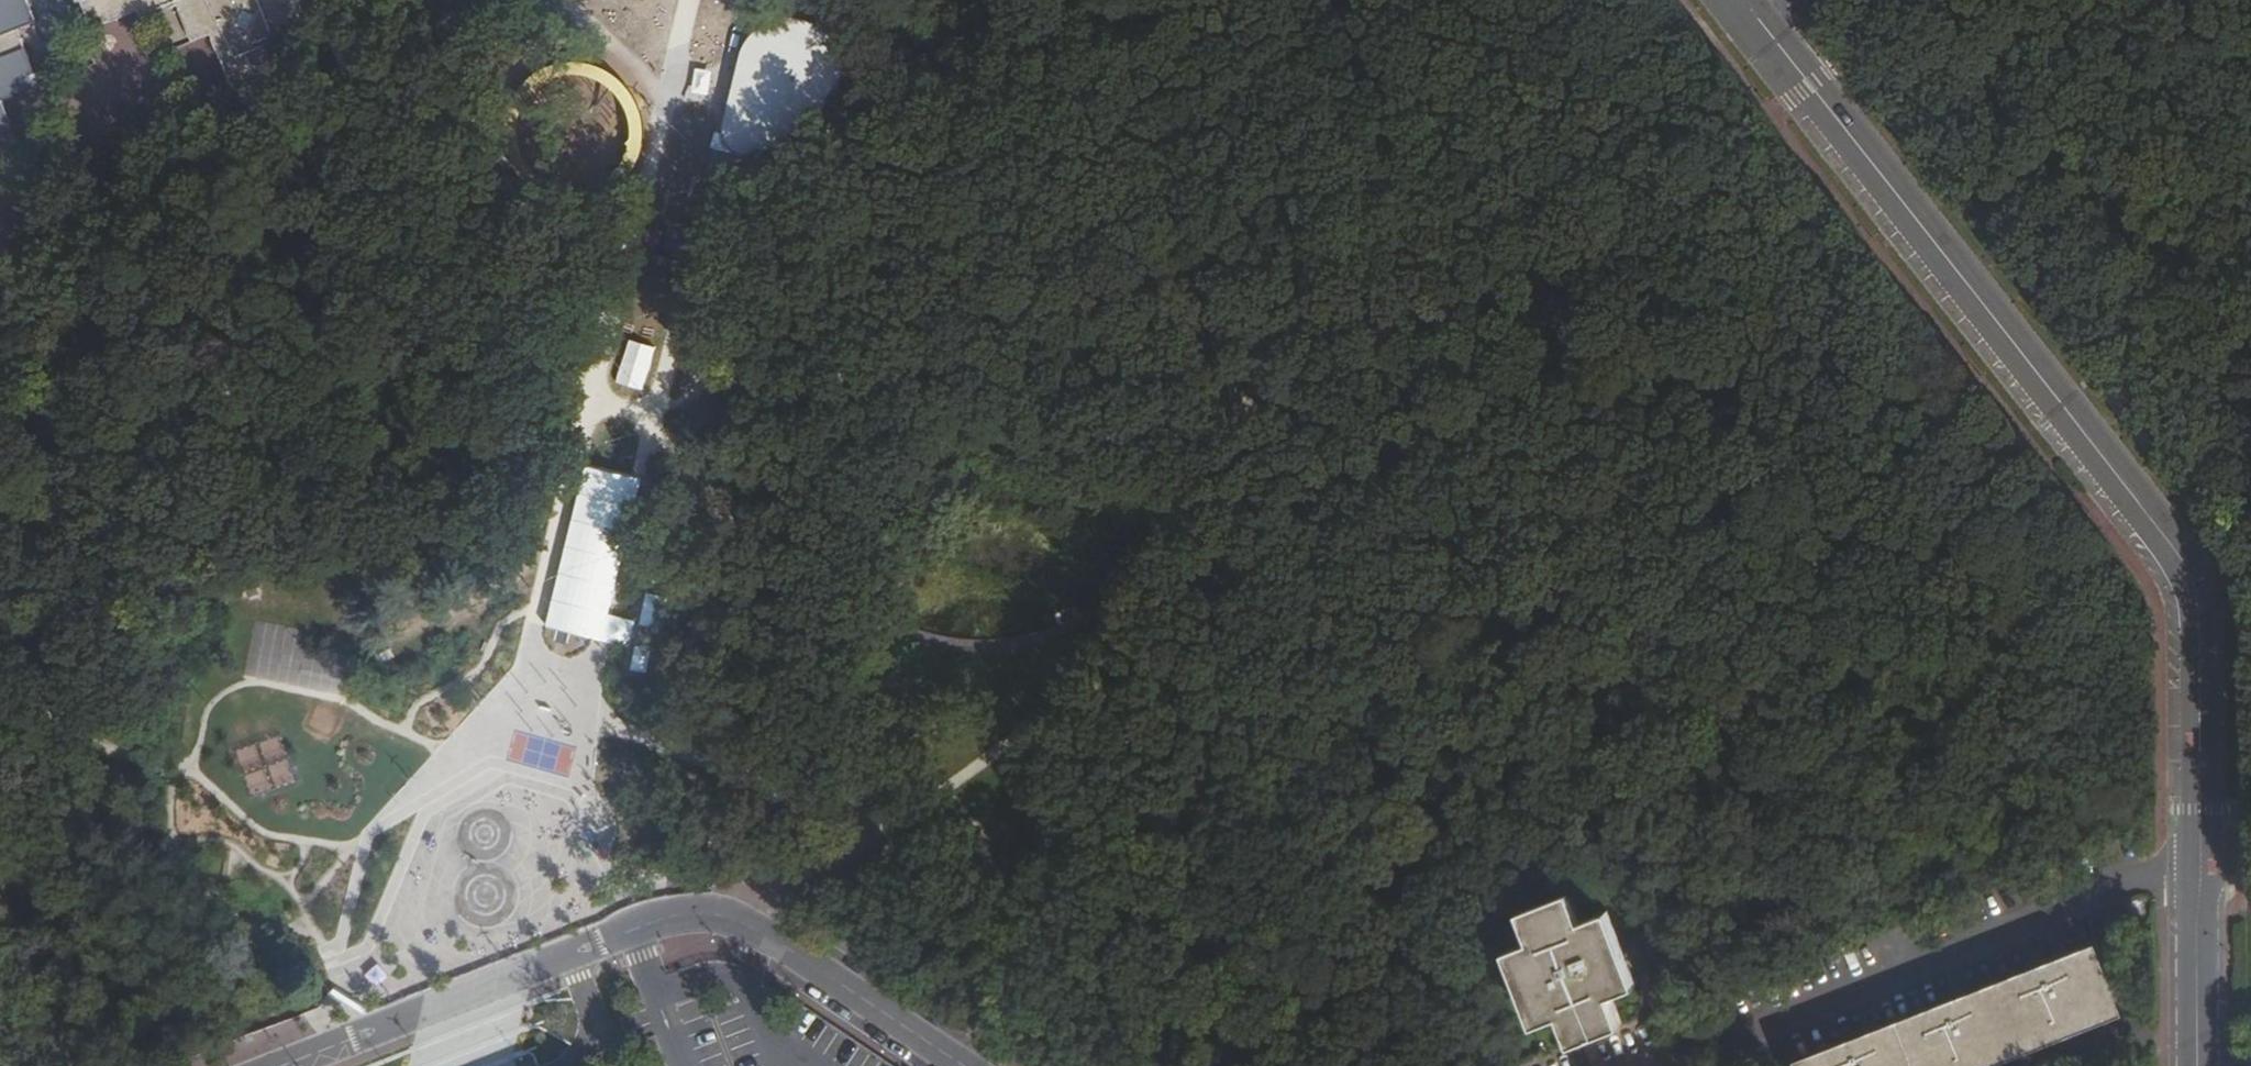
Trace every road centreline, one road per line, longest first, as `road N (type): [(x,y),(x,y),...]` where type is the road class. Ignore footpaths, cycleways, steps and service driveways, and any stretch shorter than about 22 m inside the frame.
road 1 (tertiary): [(2200,874),(2198,613),(2184,563),(1745,0)]
road 2 (residential): [(283,1065),(654,922),(702,914),(773,940),(963,1065)]
road 3 (residential): [(2200,874),(2152,874),(2124,883),(1670,1059),(1669,1065)]
road 4 (tertiary): [(2200,1065),(2200,874)]

